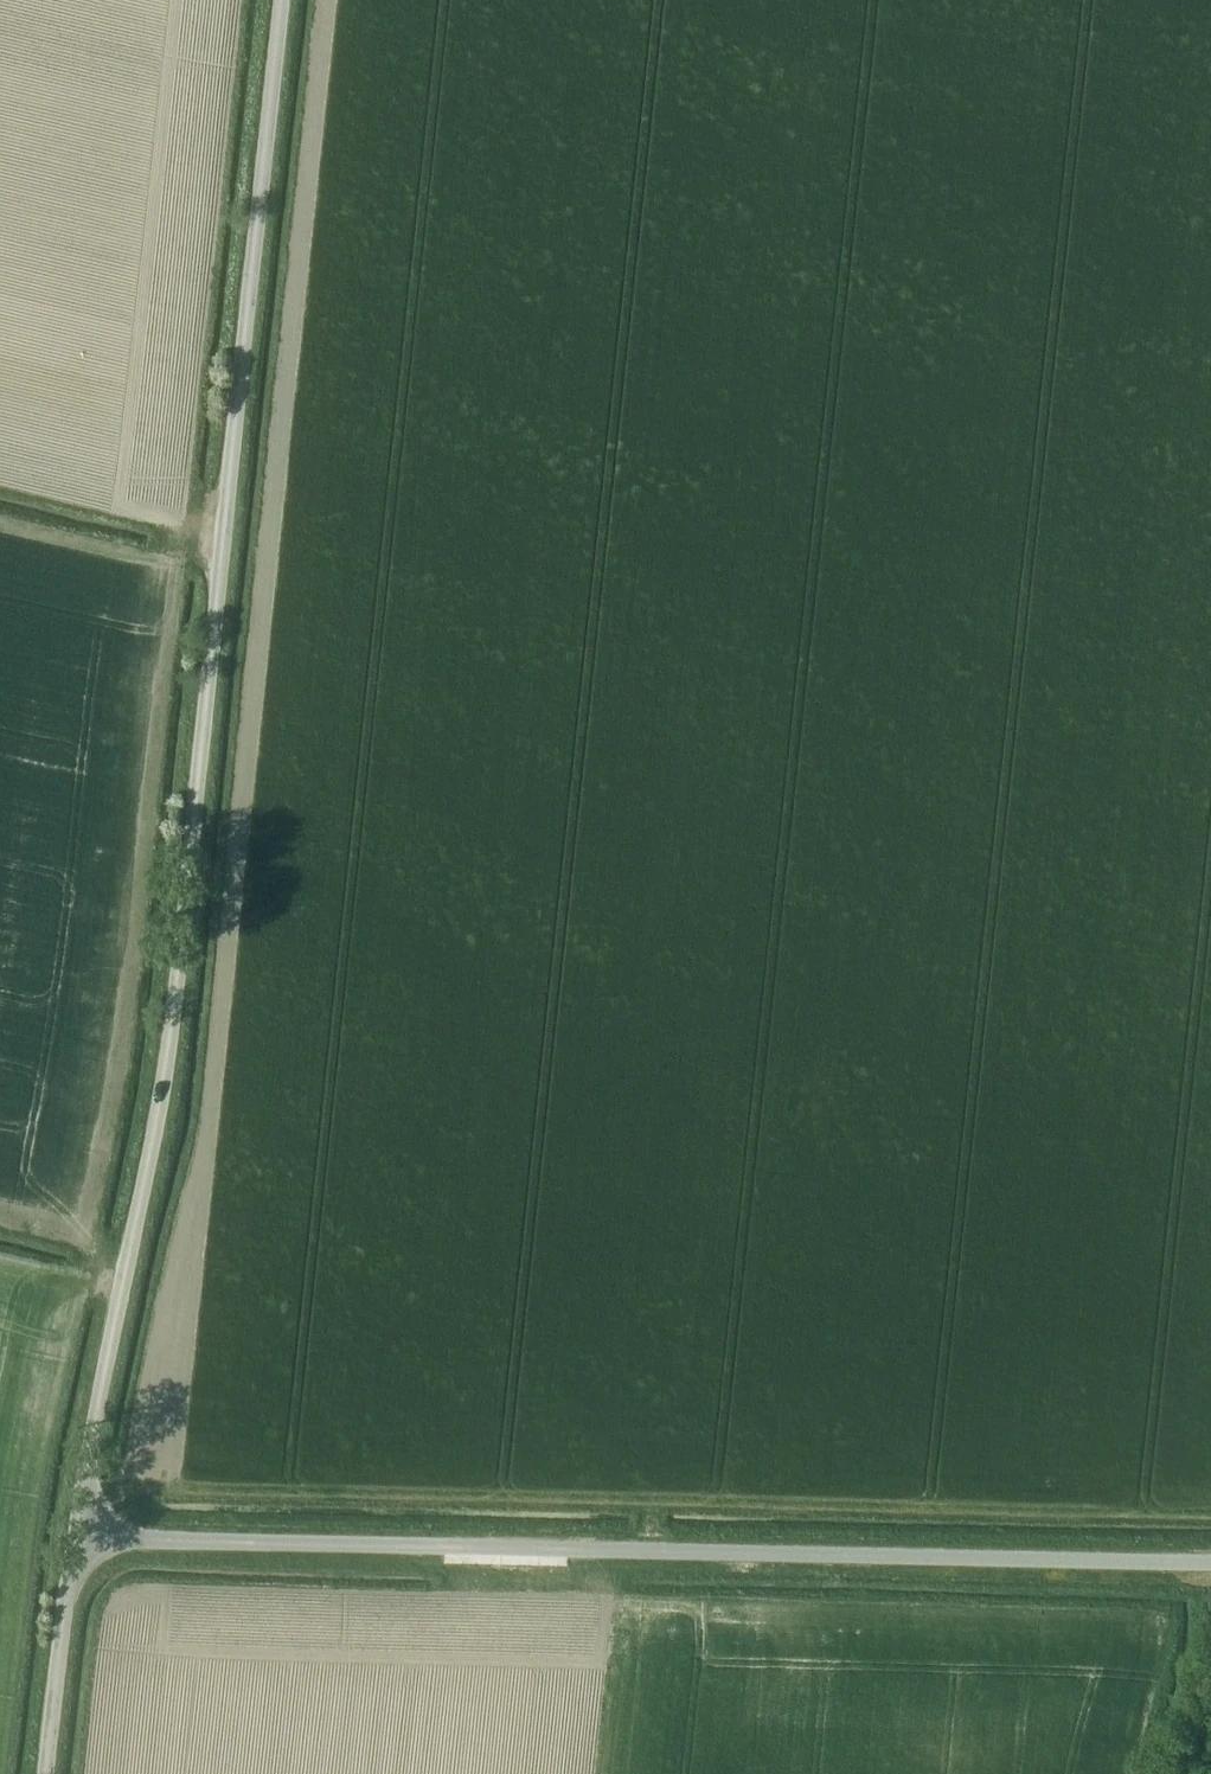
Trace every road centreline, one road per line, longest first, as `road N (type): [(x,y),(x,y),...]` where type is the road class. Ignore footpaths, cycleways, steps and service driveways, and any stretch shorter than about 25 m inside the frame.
road 1 (unclassified): [(78,1532),(178,983),(282,0)]
road 2 (unclassified): [(1210,1560),(78,1532)]
road 3 (unclassified): [(49,1773),(78,1532)]

